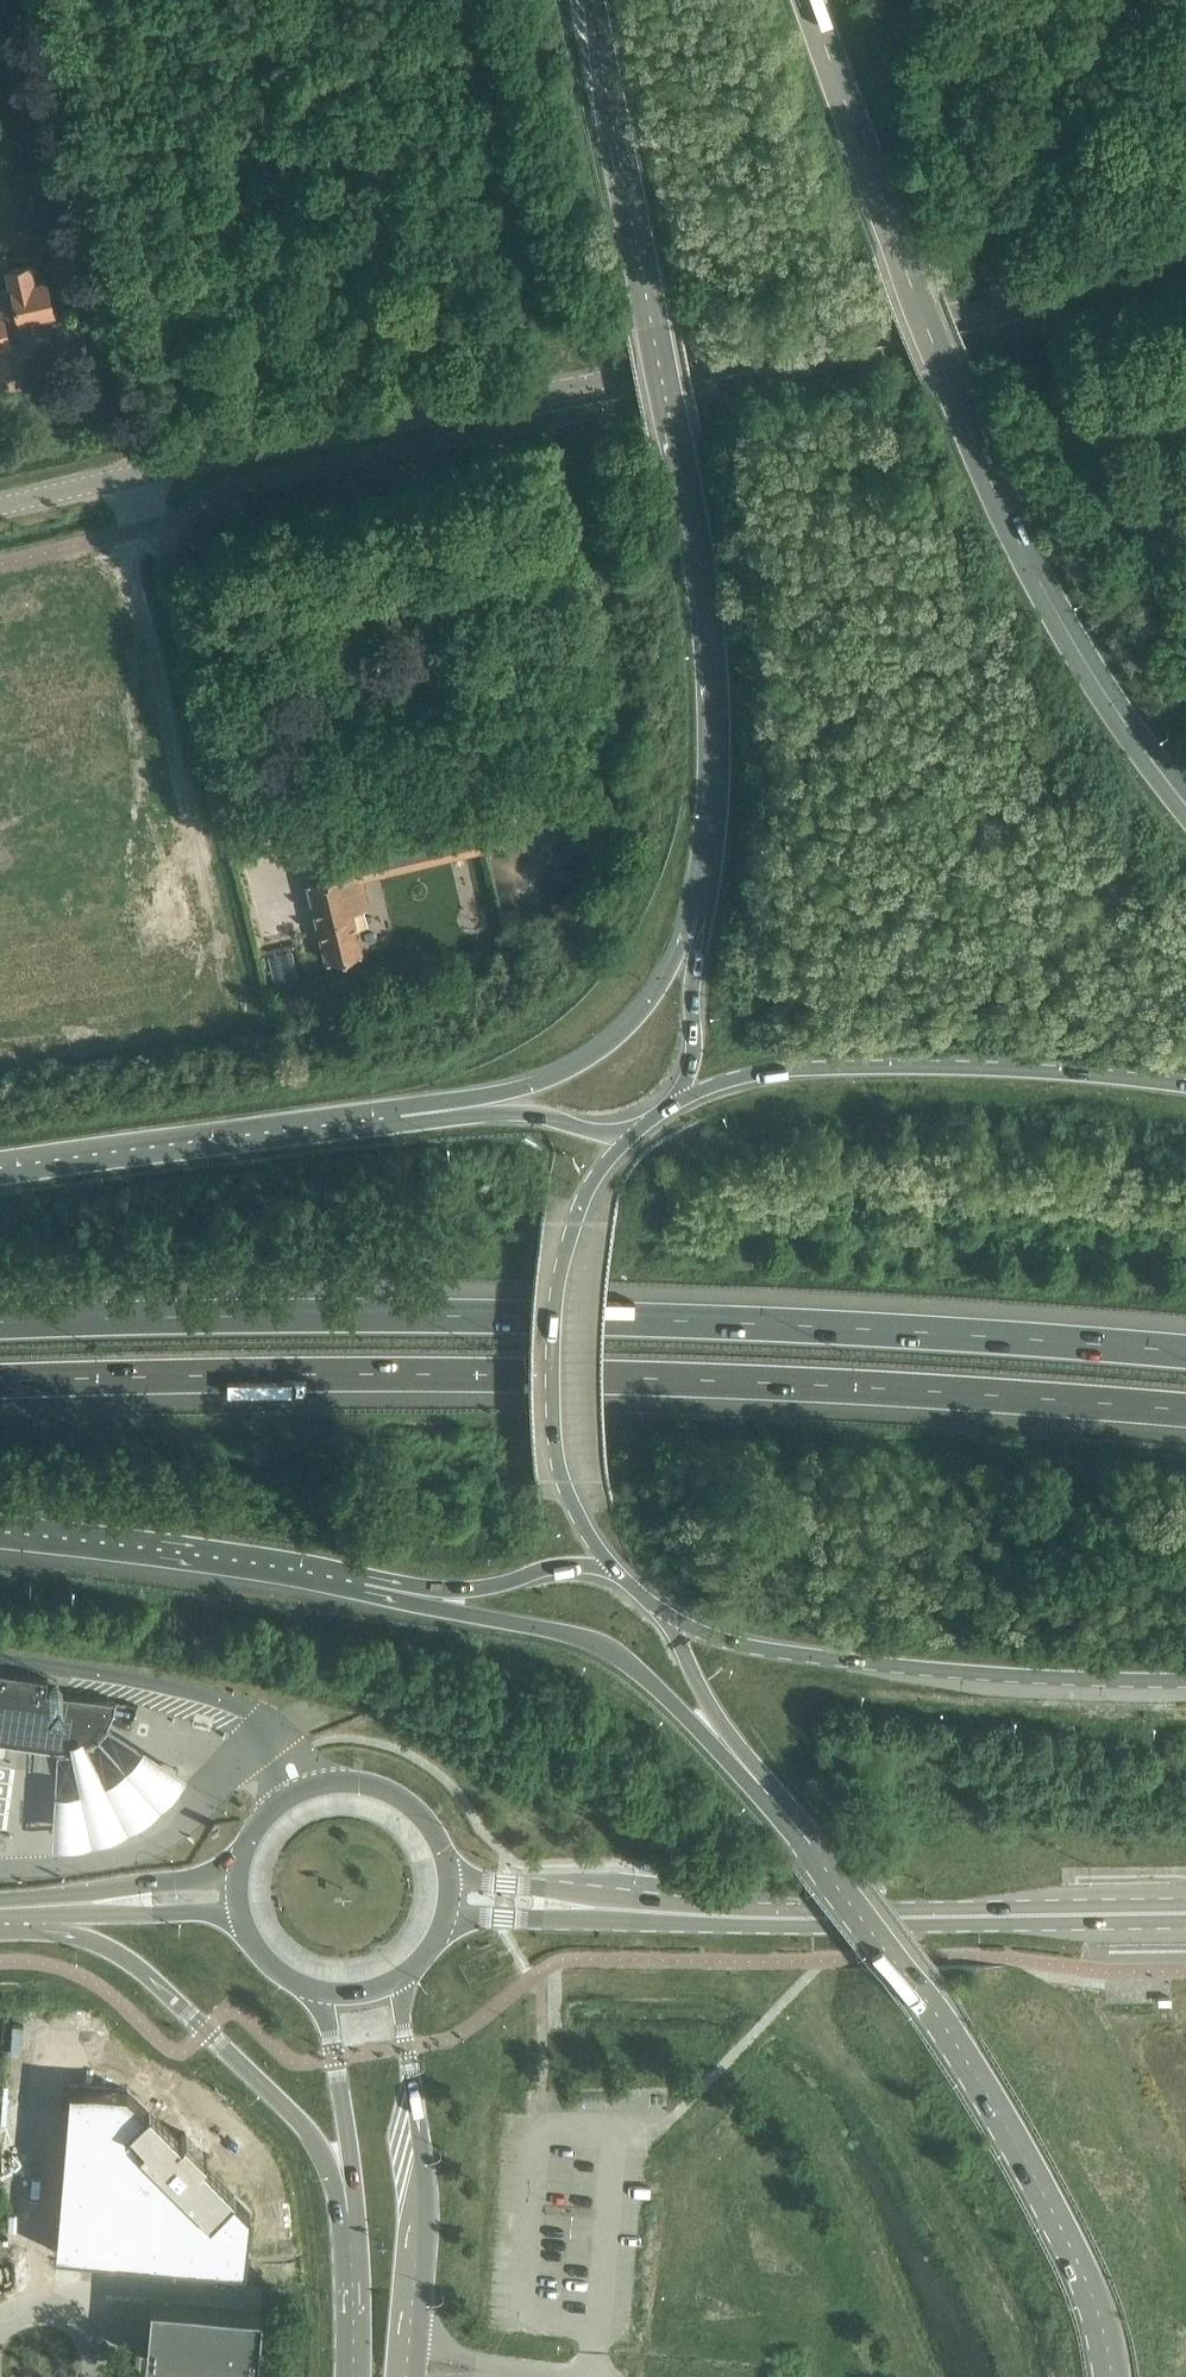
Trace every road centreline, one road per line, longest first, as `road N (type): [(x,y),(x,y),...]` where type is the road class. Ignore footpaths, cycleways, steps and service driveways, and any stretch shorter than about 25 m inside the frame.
road 1 (tertiary): [(0,507),(1185,265)]
road 2 (motorway): [(1185,1350),(847,1325),(413,1315),(0,1324)]
road 3 (motorway): [(0,1378),(850,1384),(1185,1406)]
road 4 (primary): [(589,0),(706,601),(713,750),(704,898)]
road 5 (primary): [(1185,802),(1091,669),(980,454),(811,0)]
road 6 (track): [(253,859),(161,525),(37,0)]
road 7 (secondary): [(812,1843),(921,1990),(1023,2157),(1075,2256),(1111,2376)]
road 8 (motorway): [(366,1575),(464,1613),(596,1642),(654,1686),(812,1843)]
road 9 (primary): [(671,1614),(712,1635),(834,1659),(1185,1680)]
road 10 (primary): [(1185,1085),(1049,1069),(867,1065),(768,1071),(673,1102)]
road 11 (secondary): [(674,1914),(1185,1914)]
road 12 (secondary): [(0,1909),(80,1933),(137,1965),(279,2099),(326,2157),(350,2218)]
road 13 (primary): [(634,1131),(575,1217),(554,1315),(563,1478),(620,1571)]
road 14 (motorway): [(442,1120),(0,1177)]
road 15 (secondary): [(407,2376),(422,2149),(397,1980)]
road 16 (motorway): [(0,1523),(366,1575)]
road 17 (motorway): [(704,898),(661,988),(613,1039),(553,1078),(442,1120)]
road 18 (secondary): [(449,1878),(439,1841),(416,1811),(384,1790),(346,1783),(309,1788),(276,1807),(252,1835),(239,1870)]
road 19 (secondary): [(671,1614),(709,1705),(812,1843)]
road 20 (motorway): [(366,1575),(461,1588),(568,1565),(620,1571)]
road 21 (secondary): [(0,1908),(211,1915),(243,1924)]
road 22 (secondary): [(239,1870),(0,1908)]
road 23 (secondary): [(318,1992),(353,2179),(350,2218)]
road 24 (secondary): [(445,1921),(674,1914)]
road 25 (secondary): [(674,1914),(449,1878)]
road 26 (primary): [(704,898),(690,1062),(673,1102)]
road 27 (motorway): [(634,1131),(592,1131),(509,1111),(442,1120)]
road 28 (secondary): [(350,2218),(353,2376)]
road 29 (unclassified): [(0,2326),(9,2316),(44,2311),(72,2321),(93,2345),(93,2376)]

